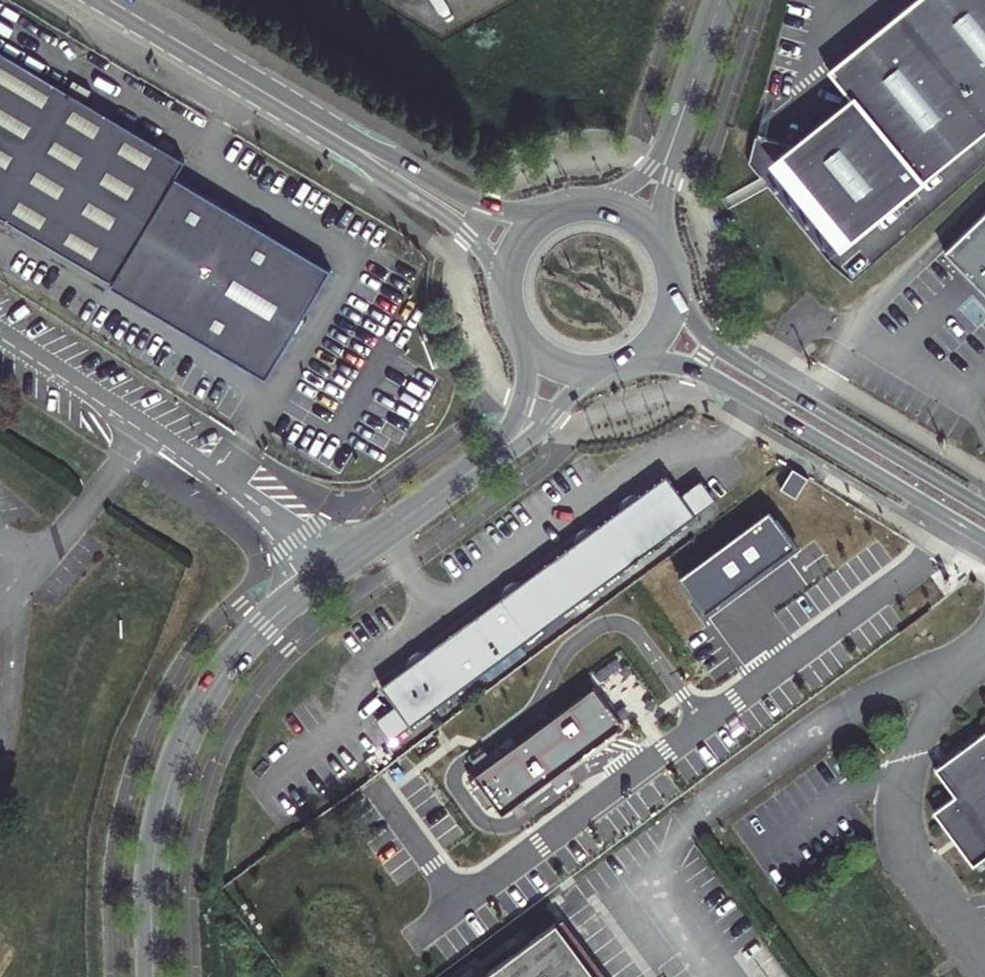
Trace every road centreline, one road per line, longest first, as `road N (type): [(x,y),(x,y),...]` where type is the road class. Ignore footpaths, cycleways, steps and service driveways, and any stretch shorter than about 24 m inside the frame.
road 1 (primary): [(327,575),(249,641),(191,725),(155,846),(153,976)]
road 2 (tertiary): [(327,575),(242,491),(0,330)]
road 3 (primary): [(635,361),(673,364),(718,381),(984,539)]
road 4 (primary): [(984,509),(718,348),(676,287)]
road 5 (secondary): [(556,212),(483,207),(318,124)]
road 6 (secondary): [(318,124),(452,223),(506,288)]
road 7 (secondary): [(318,124),(110,0)]
road 8 (primary): [(466,474),(327,575)]
road 9 (primary): [(466,474),(535,434),(592,373)]
road 10 (primary): [(530,347),(517,420),(466,474)]
road 11 (residential): [(663,244),(684,109)]
road 12 (residential): [(684,109),(644,174),(597,205)]

